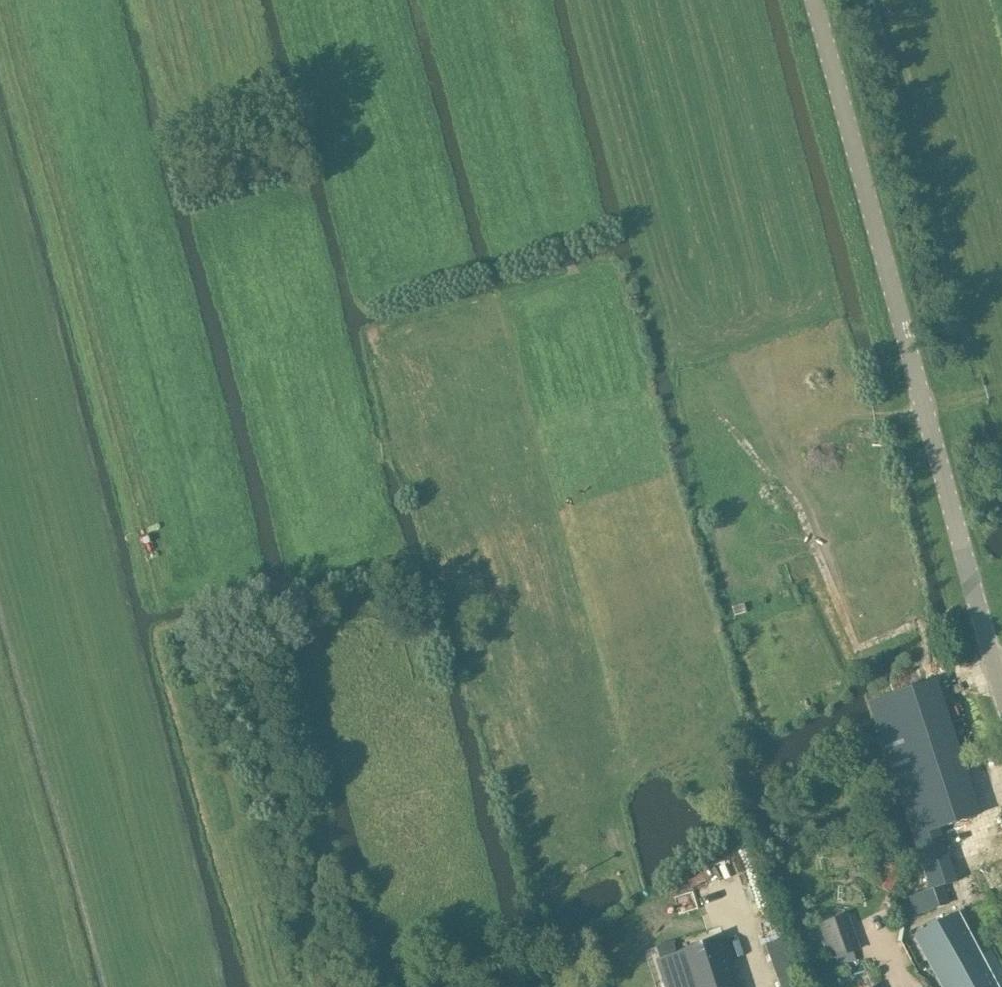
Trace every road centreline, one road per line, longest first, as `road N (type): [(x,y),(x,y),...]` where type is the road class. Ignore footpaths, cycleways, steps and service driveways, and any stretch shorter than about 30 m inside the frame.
road 1 (unclassified): [(1001,696),(813,0)]

